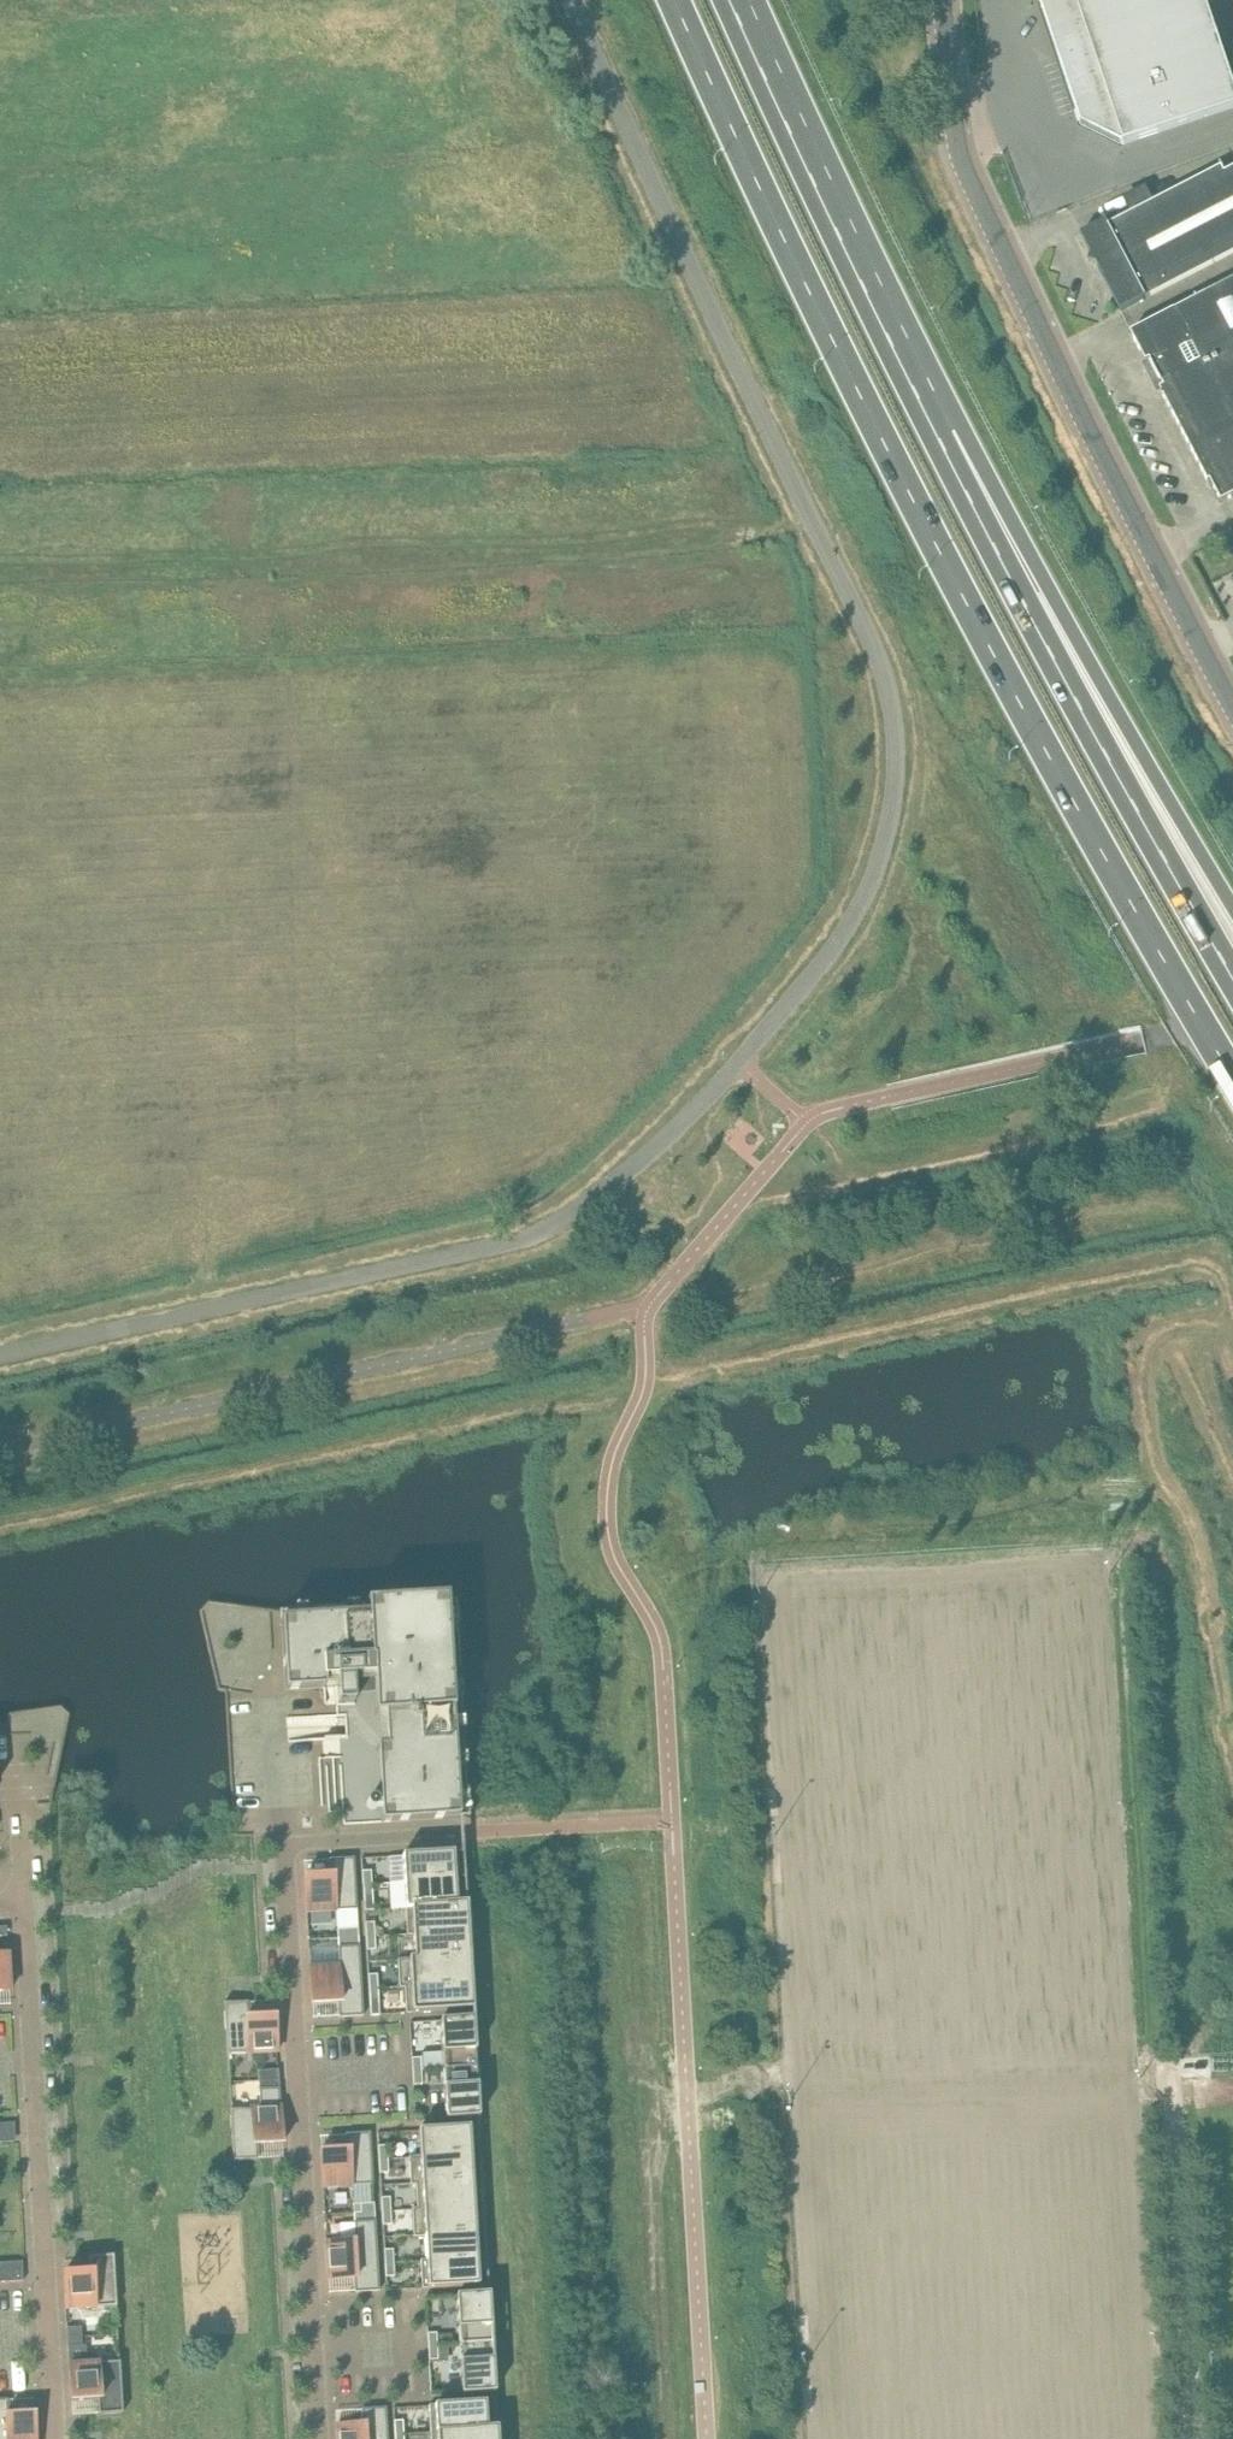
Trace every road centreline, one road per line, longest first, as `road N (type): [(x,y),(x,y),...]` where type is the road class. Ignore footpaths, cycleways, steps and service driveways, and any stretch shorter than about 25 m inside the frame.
road 1 (unclassified): [(0,1356),(503,1245),(564,1221),(683,1123),(738,1062),(809,978),(882,860),(897,741),(867,629),(573,0)]
road 2 (trunk): [(675,0),(845,366),(1015,696),(1232,1073)]
road 3 (tertiary): [(1232,705),(969,176),(955,128),(943,0)]
road 4 (trunk): [(1232,969),(1060,671),(899,351)]
road 5 (trunk): [(1232,904),(1013,521),(899,351)]
road 6 (residential): [(283,1844),(317,2438)]
road 7 (residential): [(57,2438),(27,1905)]
road 8 (trunk): [(899,351),(746,0)]
road 9 (unclassified): [(283,1844),(448,1834)]
road 10 (residential): [(27,1905),(19,1750)]
road 11 (residential): [(267,1698),(272,1804),(283,1844)]

